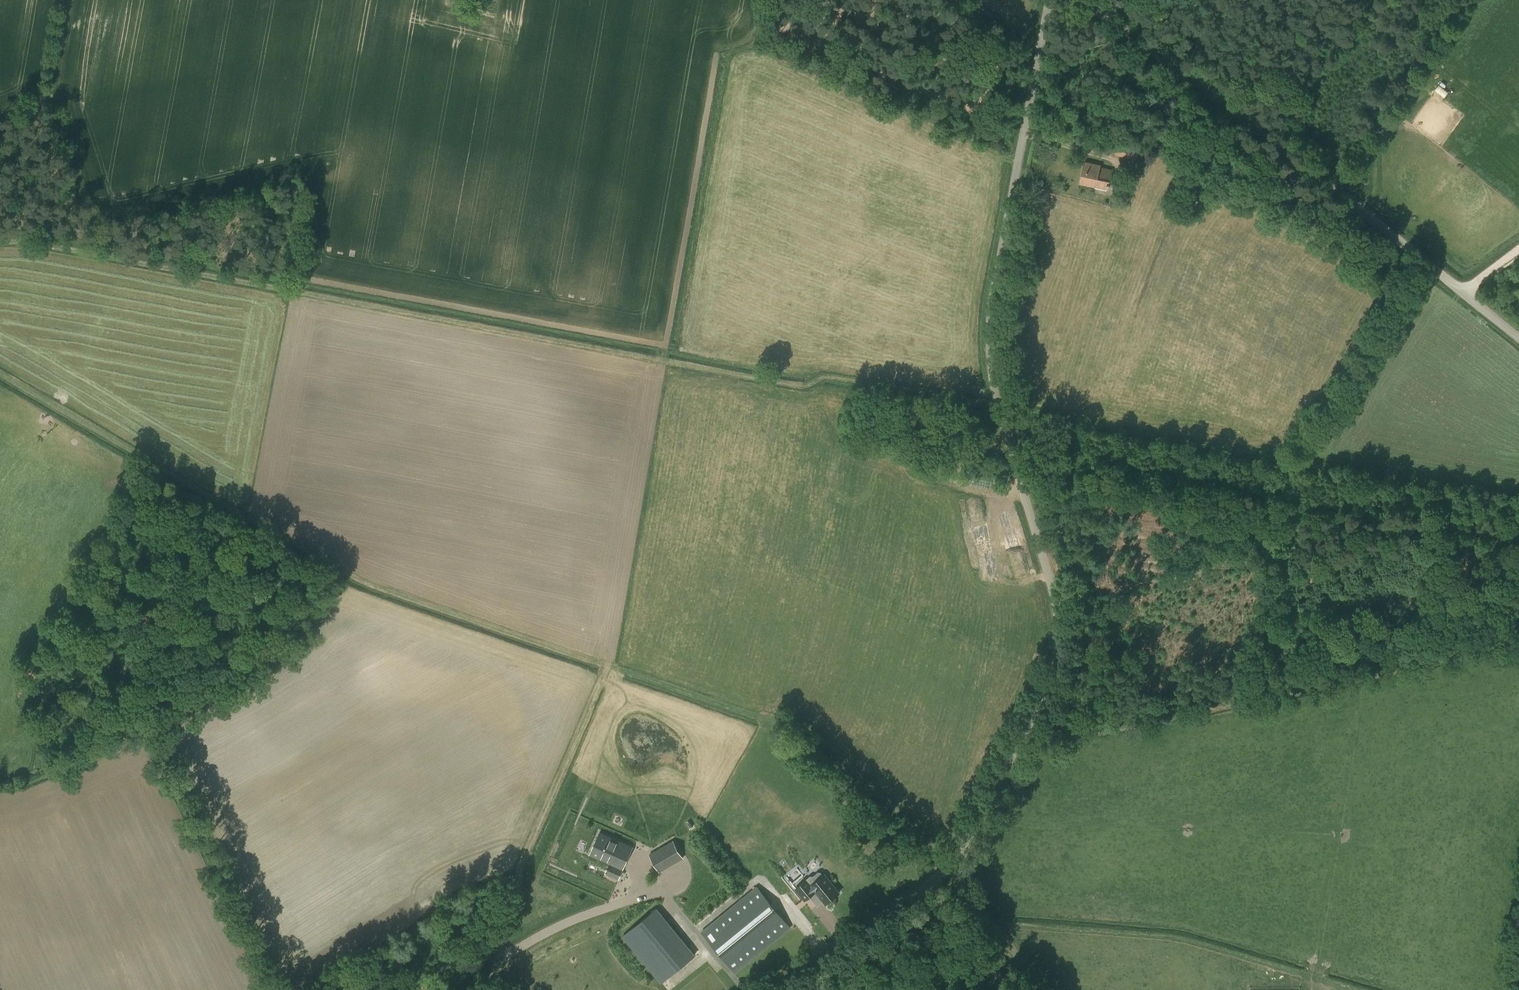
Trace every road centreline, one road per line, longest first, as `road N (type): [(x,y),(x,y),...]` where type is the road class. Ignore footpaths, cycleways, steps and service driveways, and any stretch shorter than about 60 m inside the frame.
road 1 (tertiary): [(772,989),(945,868),(1047,691),(1056,603),(1000,415),(990,318),(1050,0)]
road 2 (unclassified): [(1518,338),(1084,0)]
road 3 (track): [(918,888),(1013,989)]

